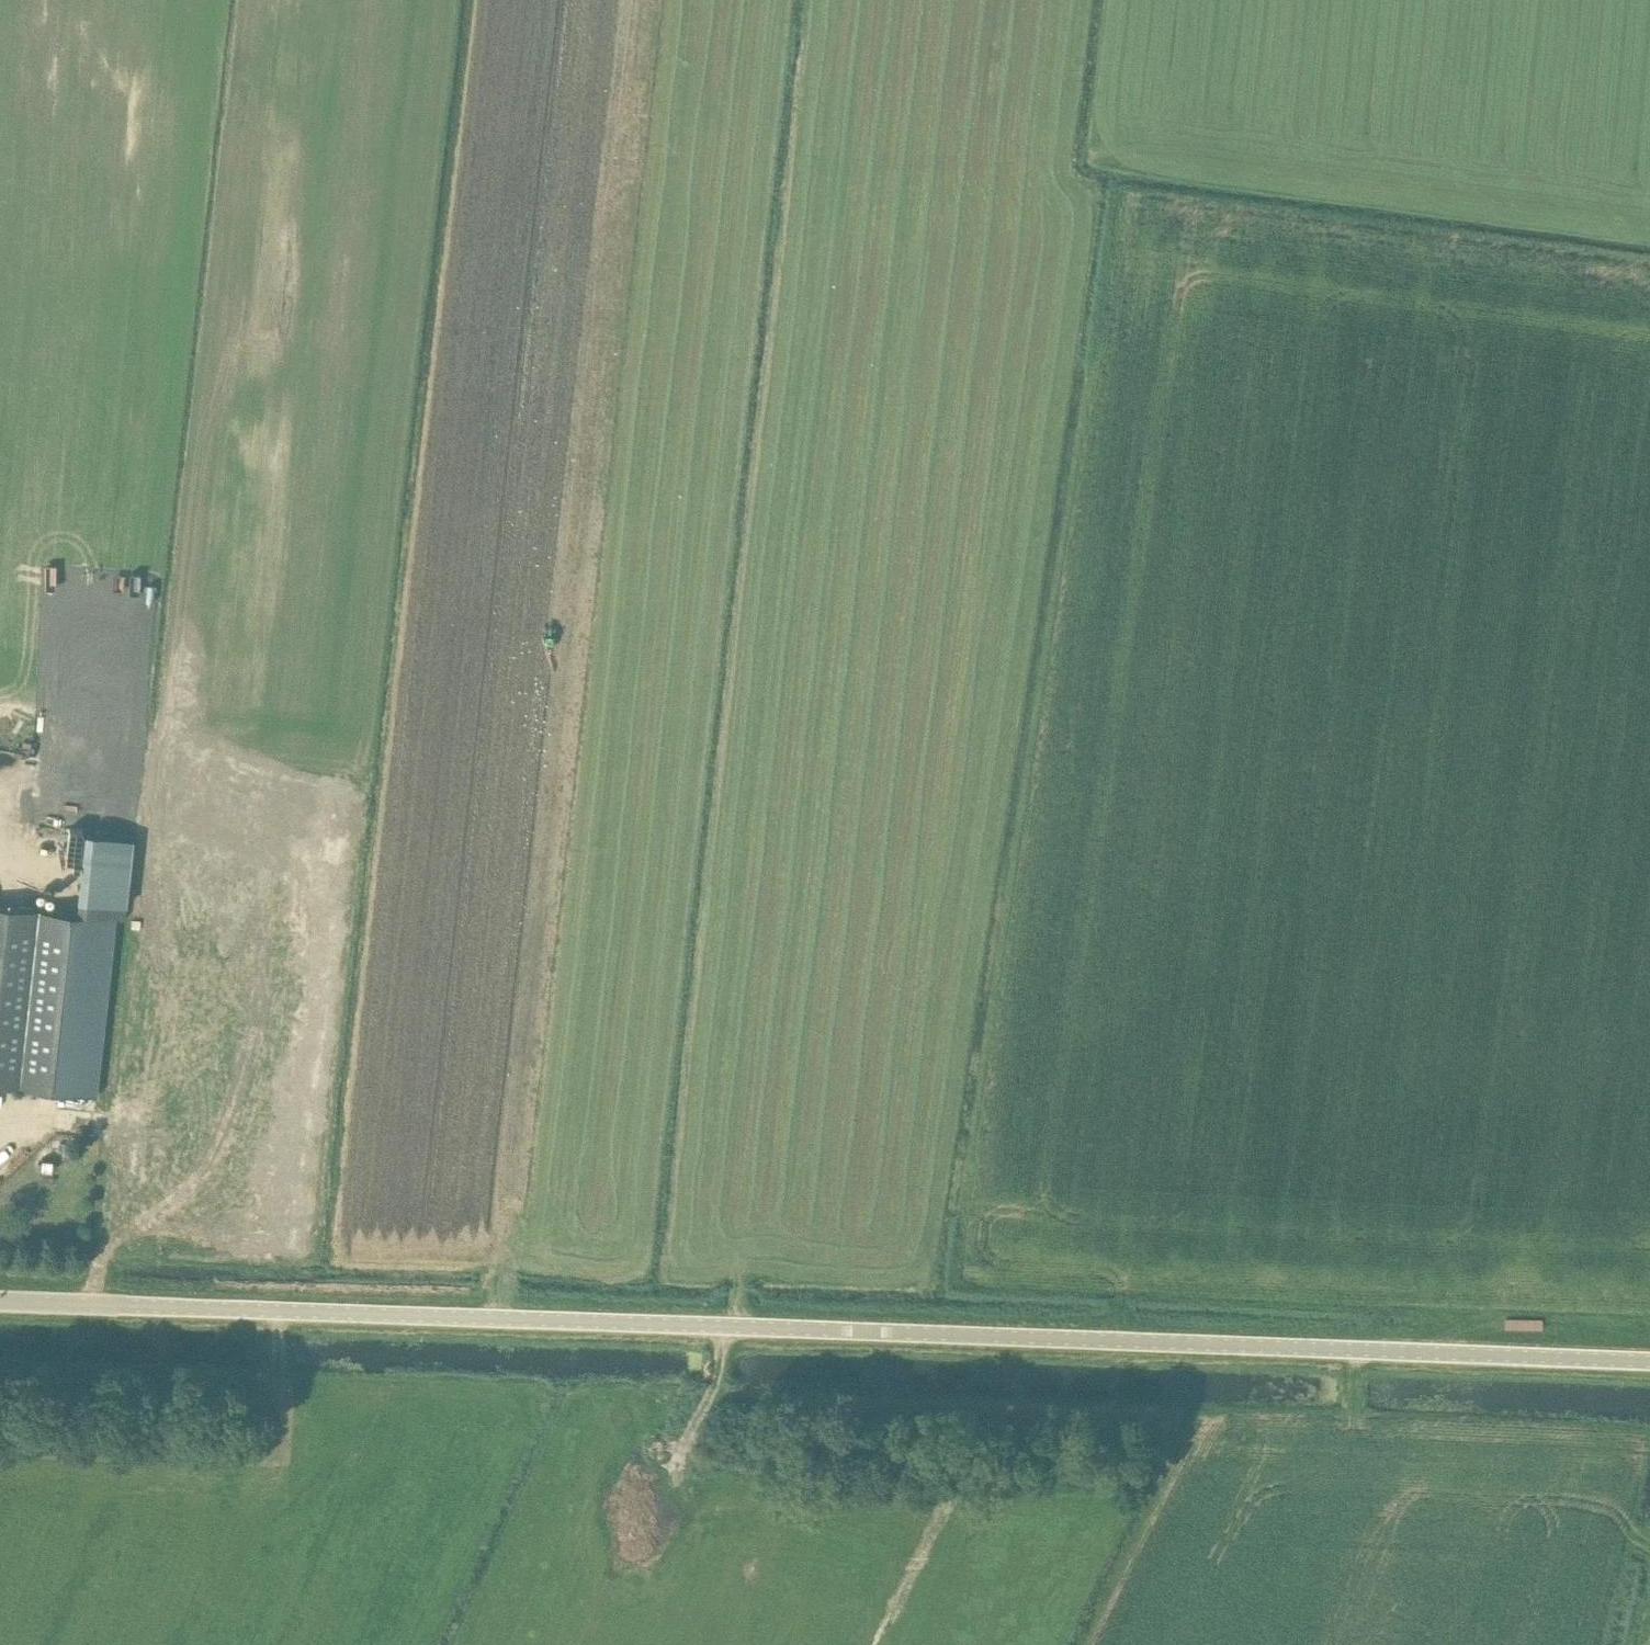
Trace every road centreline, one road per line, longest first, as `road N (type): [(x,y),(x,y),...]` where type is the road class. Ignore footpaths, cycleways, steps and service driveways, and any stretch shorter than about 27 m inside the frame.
road 1 (unclassified): [(0,1302),(1649,1363)]

